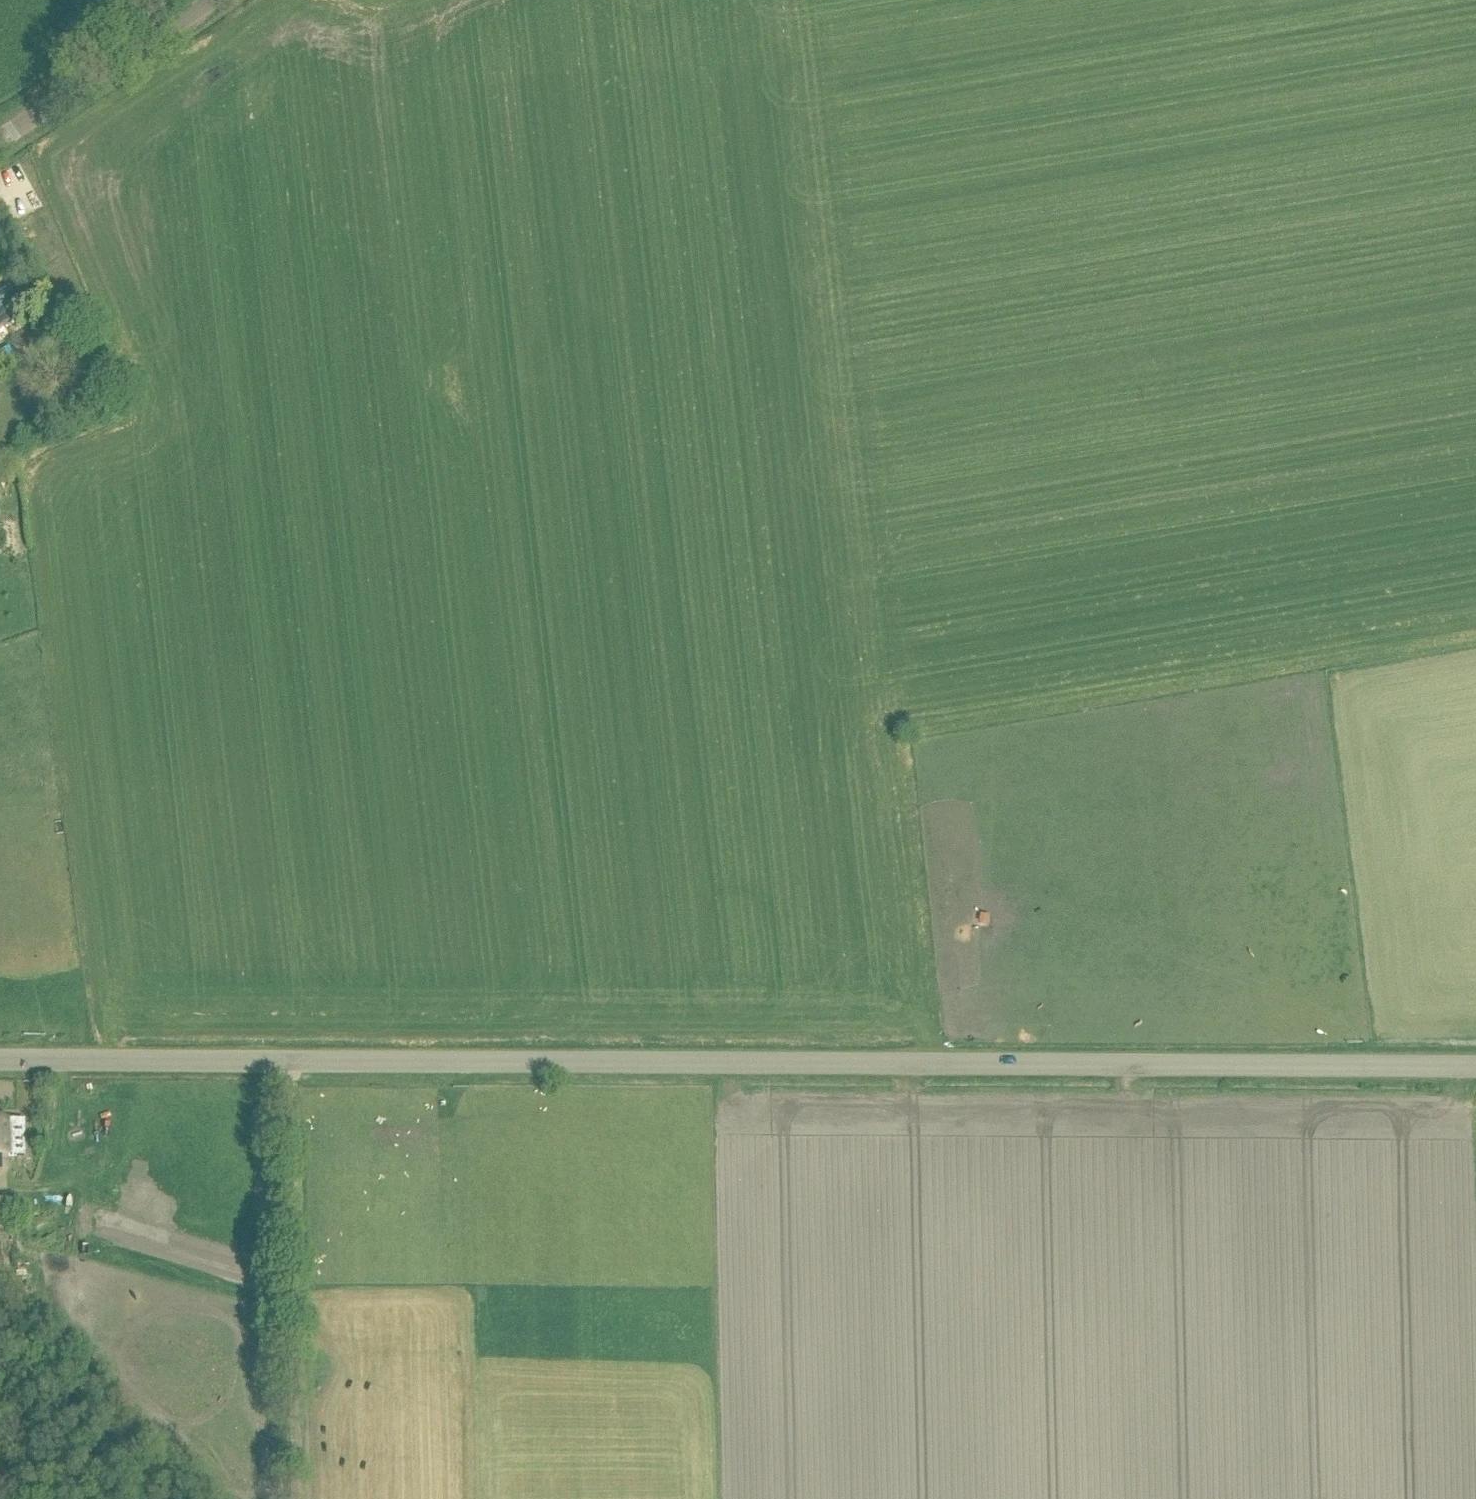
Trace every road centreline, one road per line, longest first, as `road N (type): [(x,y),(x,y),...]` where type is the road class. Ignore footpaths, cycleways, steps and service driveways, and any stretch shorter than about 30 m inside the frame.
road 1 (unclassified): [(1475,1069),(0,1059)]
road 2 (track): [(279,1063),(288,1086),(297,1498)]
road 3 (tertiary): [(0,137),(213,0)]

